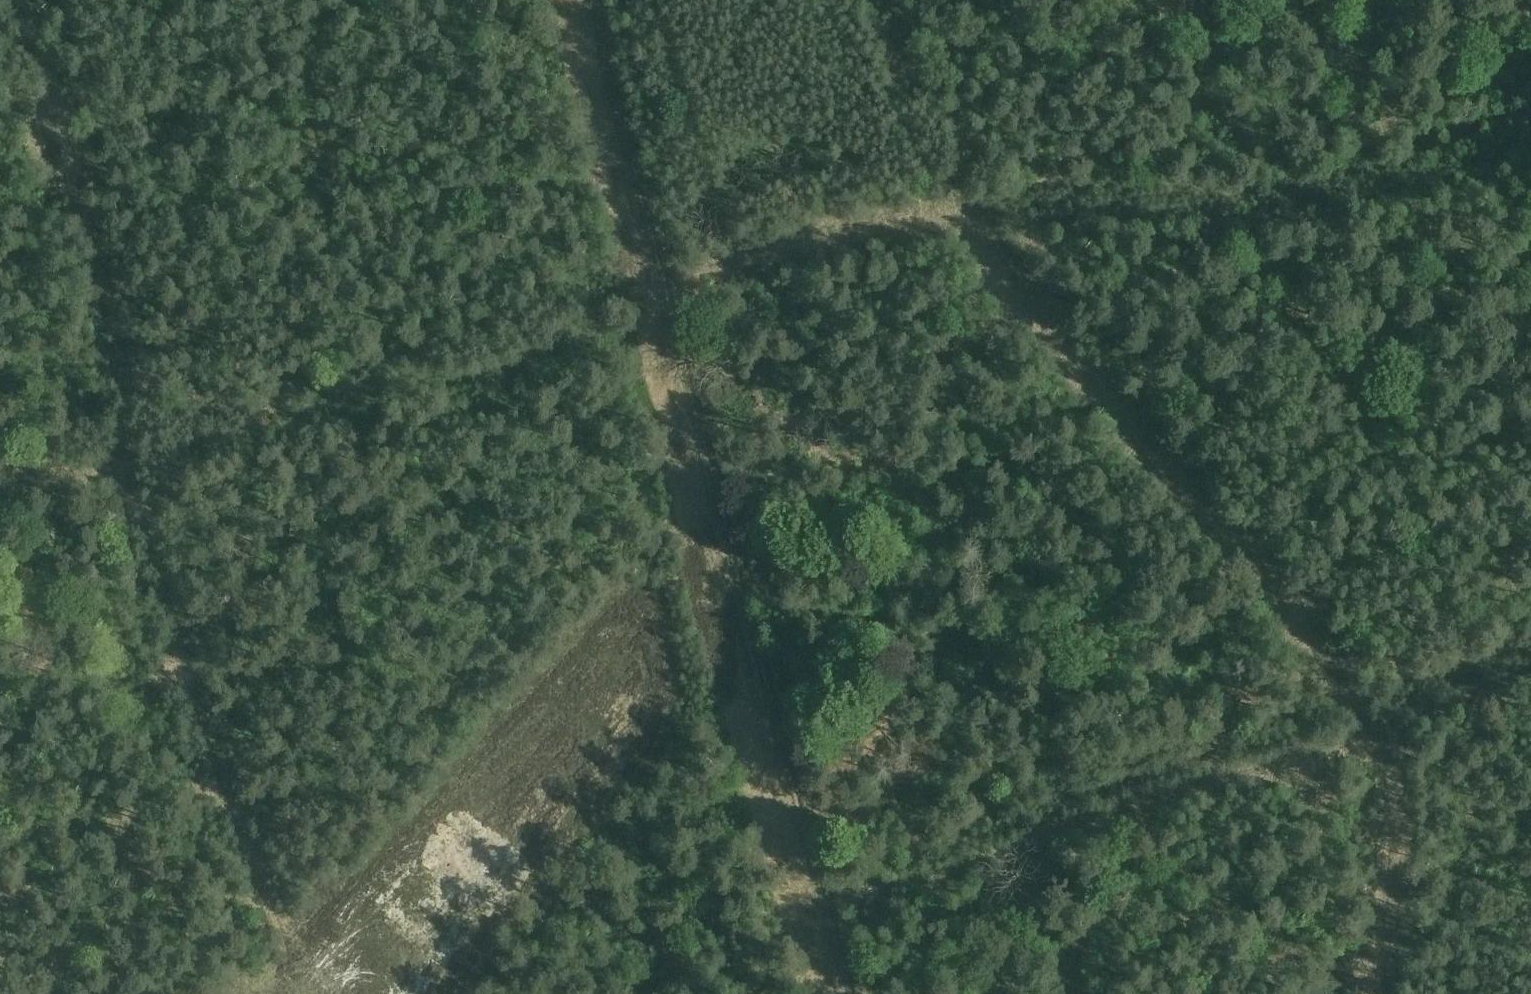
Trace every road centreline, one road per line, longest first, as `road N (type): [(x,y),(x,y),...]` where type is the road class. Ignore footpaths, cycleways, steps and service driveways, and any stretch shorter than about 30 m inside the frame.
road 1 (track): [(590,0),(850,993)]

